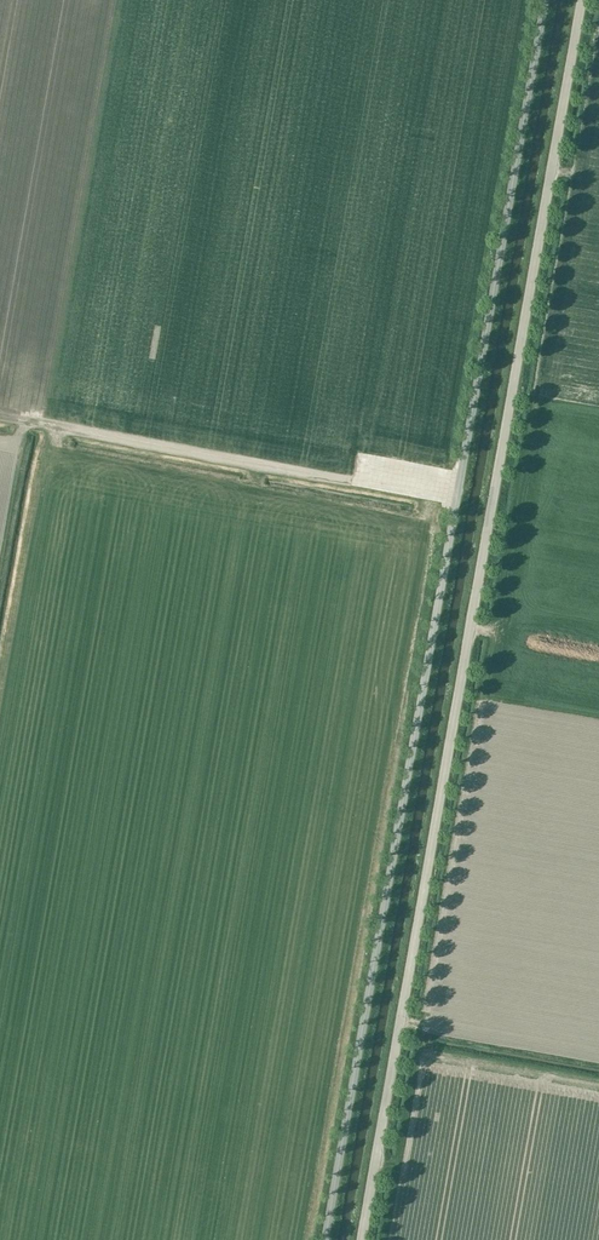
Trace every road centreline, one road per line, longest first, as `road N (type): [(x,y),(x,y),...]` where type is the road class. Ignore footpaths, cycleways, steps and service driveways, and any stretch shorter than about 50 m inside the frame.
road 1 (unclassified): [(544,0),(323,1239)]
road 2 (unclassified): [(359,1239),(579,0)]

